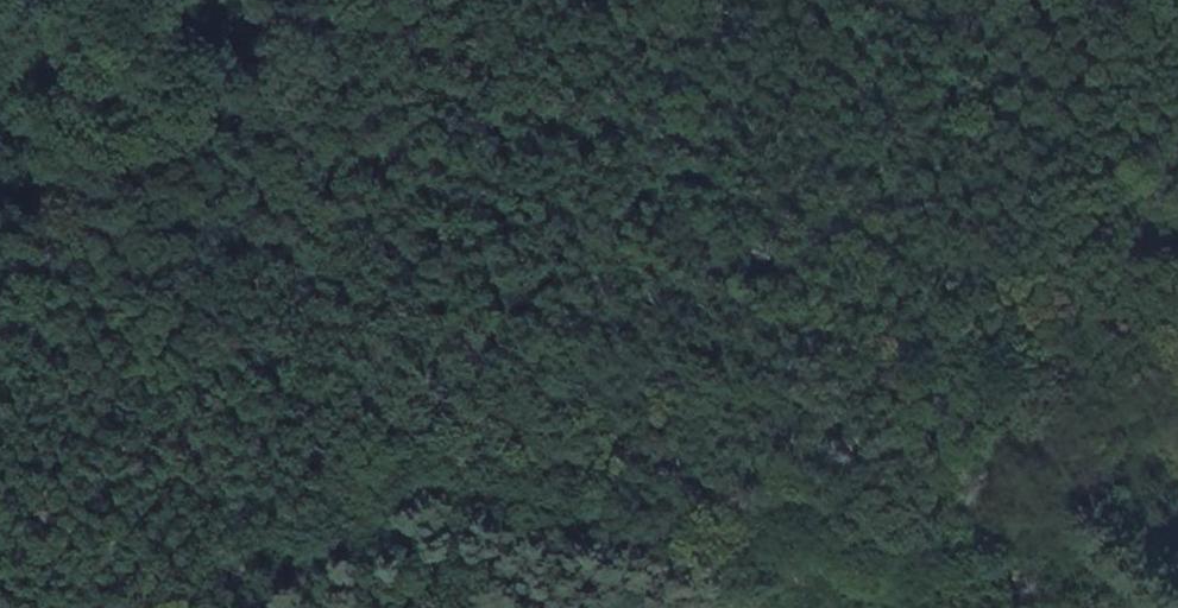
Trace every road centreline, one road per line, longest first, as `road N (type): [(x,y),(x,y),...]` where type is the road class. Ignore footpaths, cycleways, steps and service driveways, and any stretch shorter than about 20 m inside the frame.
road 1 (track): [(1071,607),(958,532),(881,529),(813,500),(545,456),(487,428),(424,425),(285,375),(189,305),(122,283),(66,160),(66,80),(84,0)]

